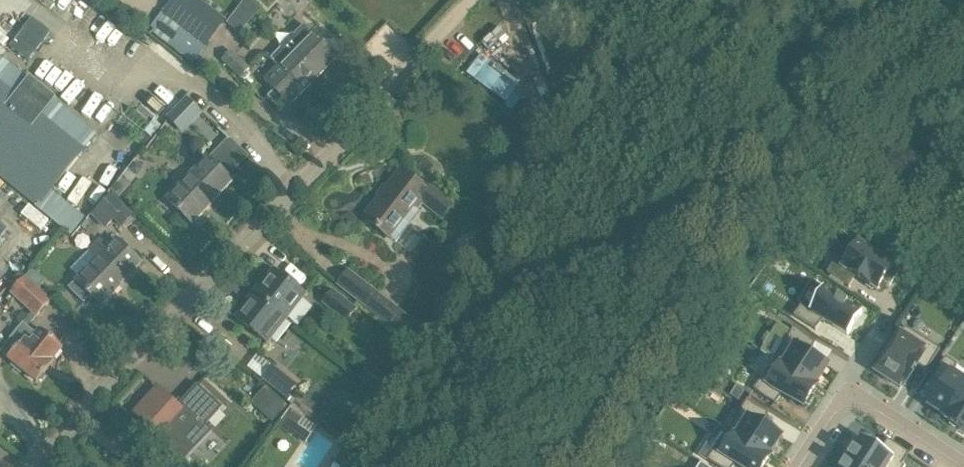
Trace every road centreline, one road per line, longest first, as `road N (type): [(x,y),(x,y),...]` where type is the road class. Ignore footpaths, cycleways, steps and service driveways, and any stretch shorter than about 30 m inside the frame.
road 1 (residential): [(38,466),(463,0)]
road 2 (track): [(569,466),(679,299),(813,123)]
road 3 (track): [(606,0),(813,123)]
road 4 (residential): [(963,464),(853,392),(804,466)]
road 5 (track): [(963,220),(813,123)]
road 6 (track): [(813,123),(898,36)]

